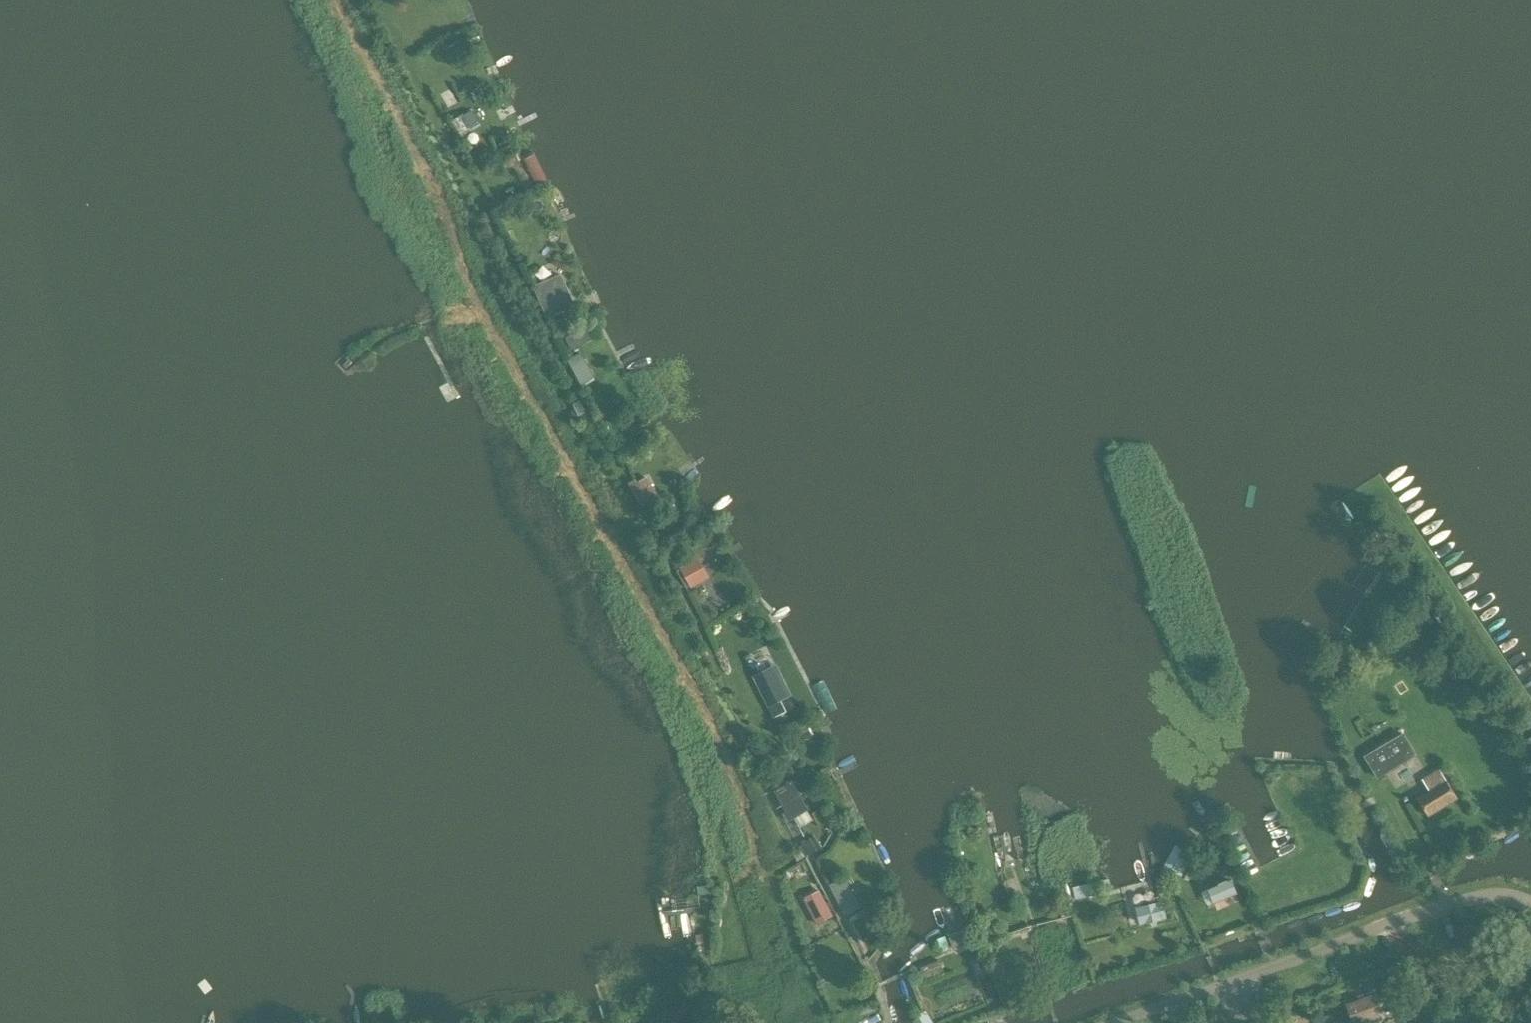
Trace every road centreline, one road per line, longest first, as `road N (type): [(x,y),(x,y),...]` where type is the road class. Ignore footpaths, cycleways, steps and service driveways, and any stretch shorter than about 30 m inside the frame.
road 1 (unclassified): [(1109,1022),(1472,900),(1530,909)]

